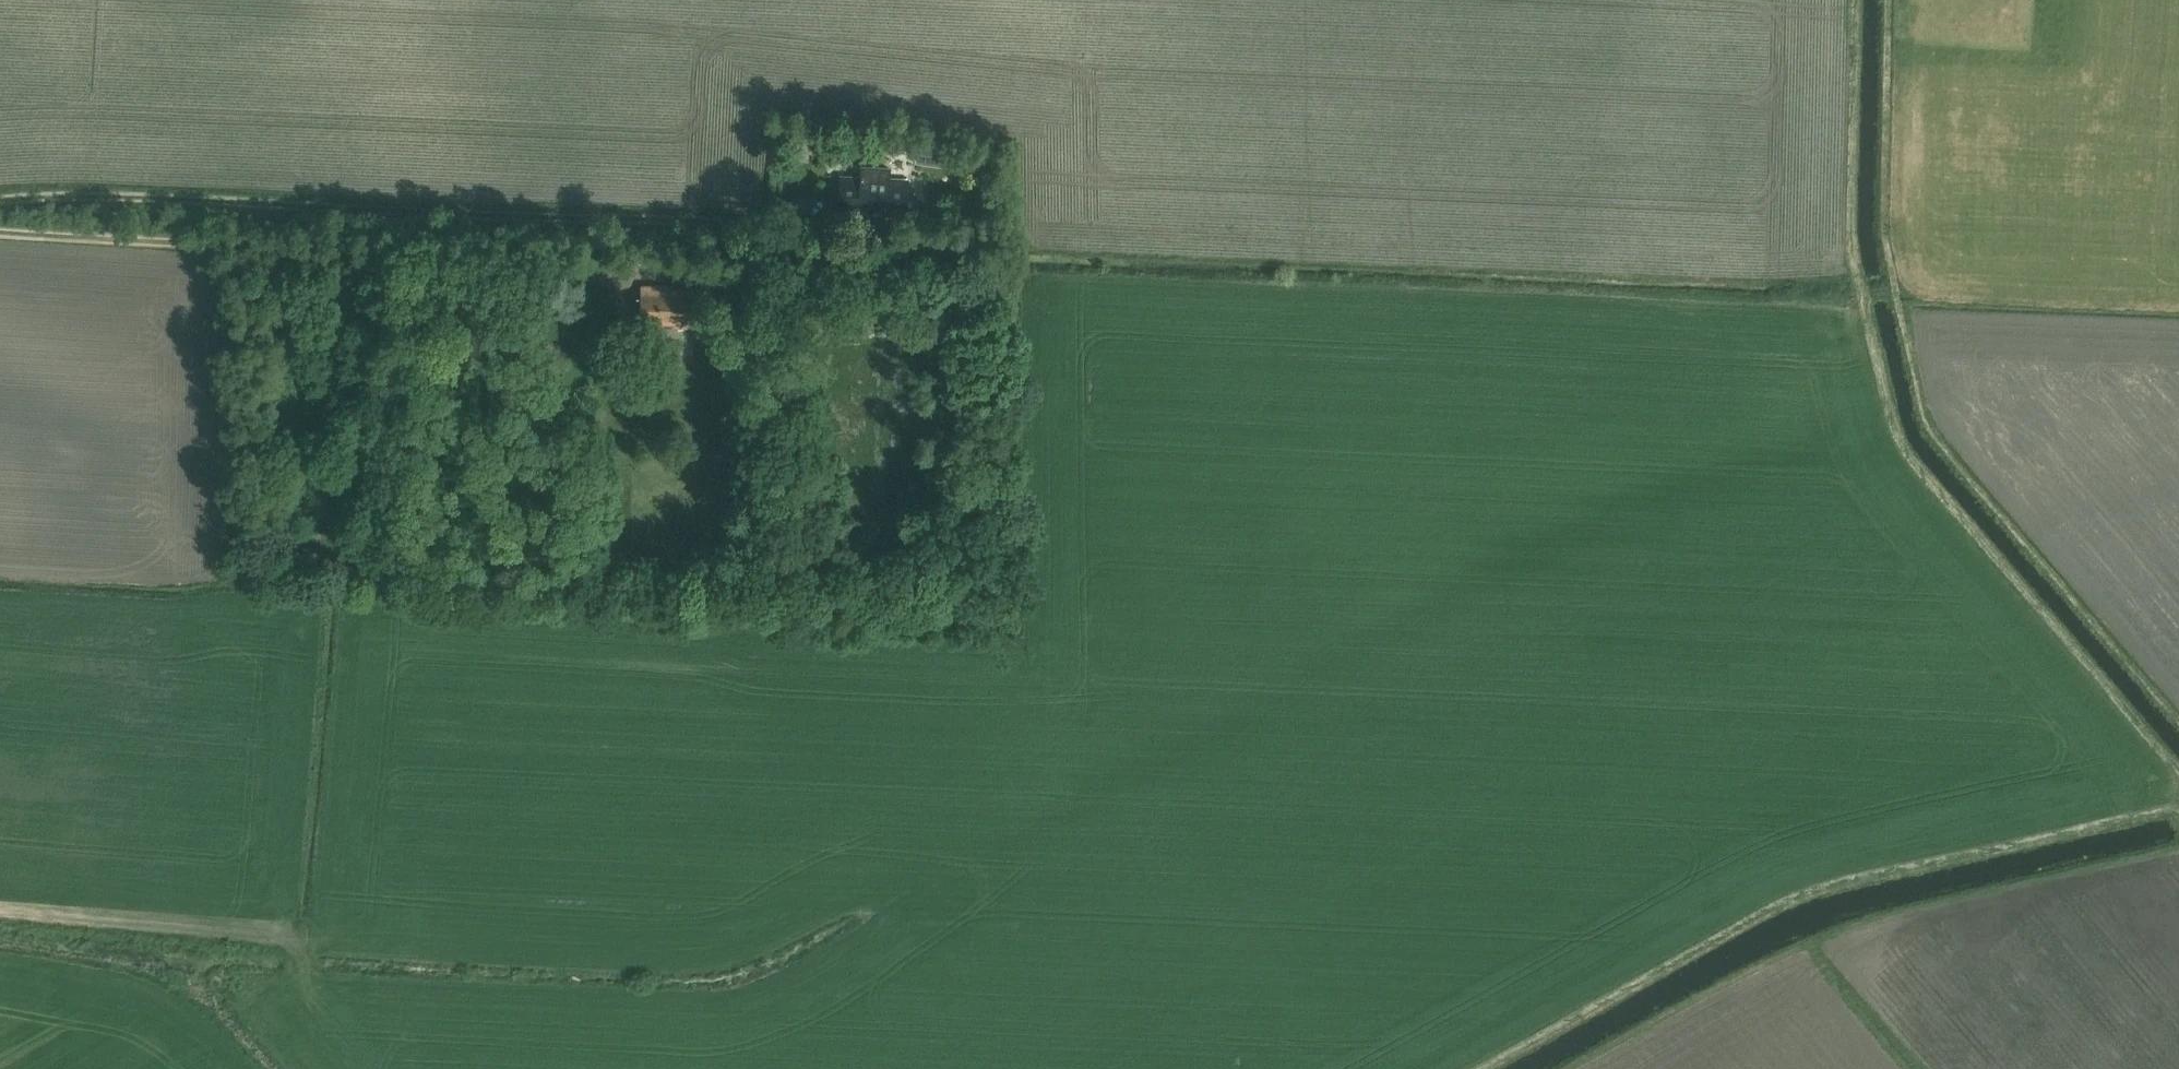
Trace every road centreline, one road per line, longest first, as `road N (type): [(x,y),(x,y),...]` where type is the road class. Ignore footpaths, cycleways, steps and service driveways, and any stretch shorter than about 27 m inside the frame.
road 1 (track): [(0,911),(263,927),(290,935),(314,966)]

